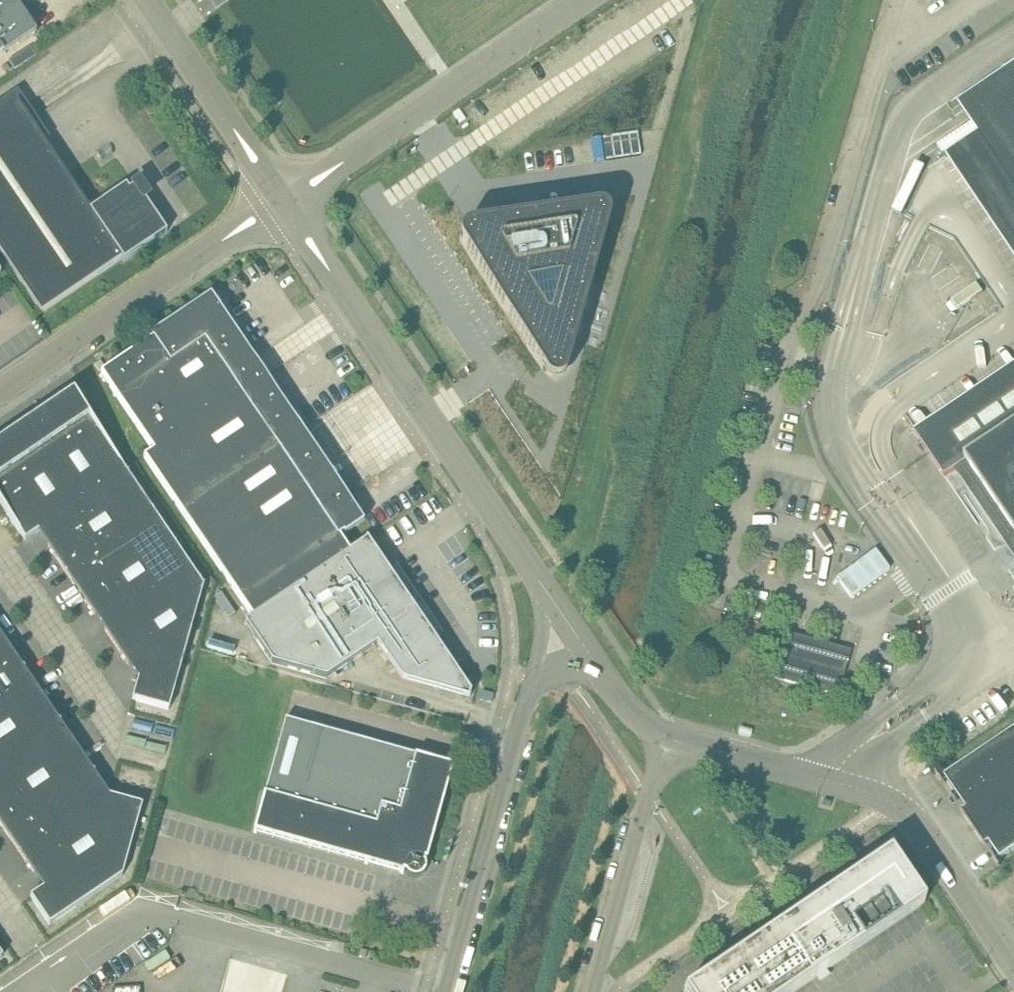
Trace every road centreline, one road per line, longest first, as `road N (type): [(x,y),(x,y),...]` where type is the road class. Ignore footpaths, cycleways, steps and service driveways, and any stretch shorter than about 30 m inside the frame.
road 1 (unclassified): [(546,591),(282,201)]
road 2 (unclassified): [(1013,960),(911,805),(665,736)]
road 3 (unclassified): [(282,201),(579,0)]
road 4 (unclassified): [(0,396),(282,201)]
road 5 (unclassified): [(531,703),(449,991)]
road 6 (unclassified): [(593,991),(665,736)]
road 7 (unclassified): [(282,201),(146,0)]
road 8 (unclassified): [(665,736),(629,708),(584,646)]

